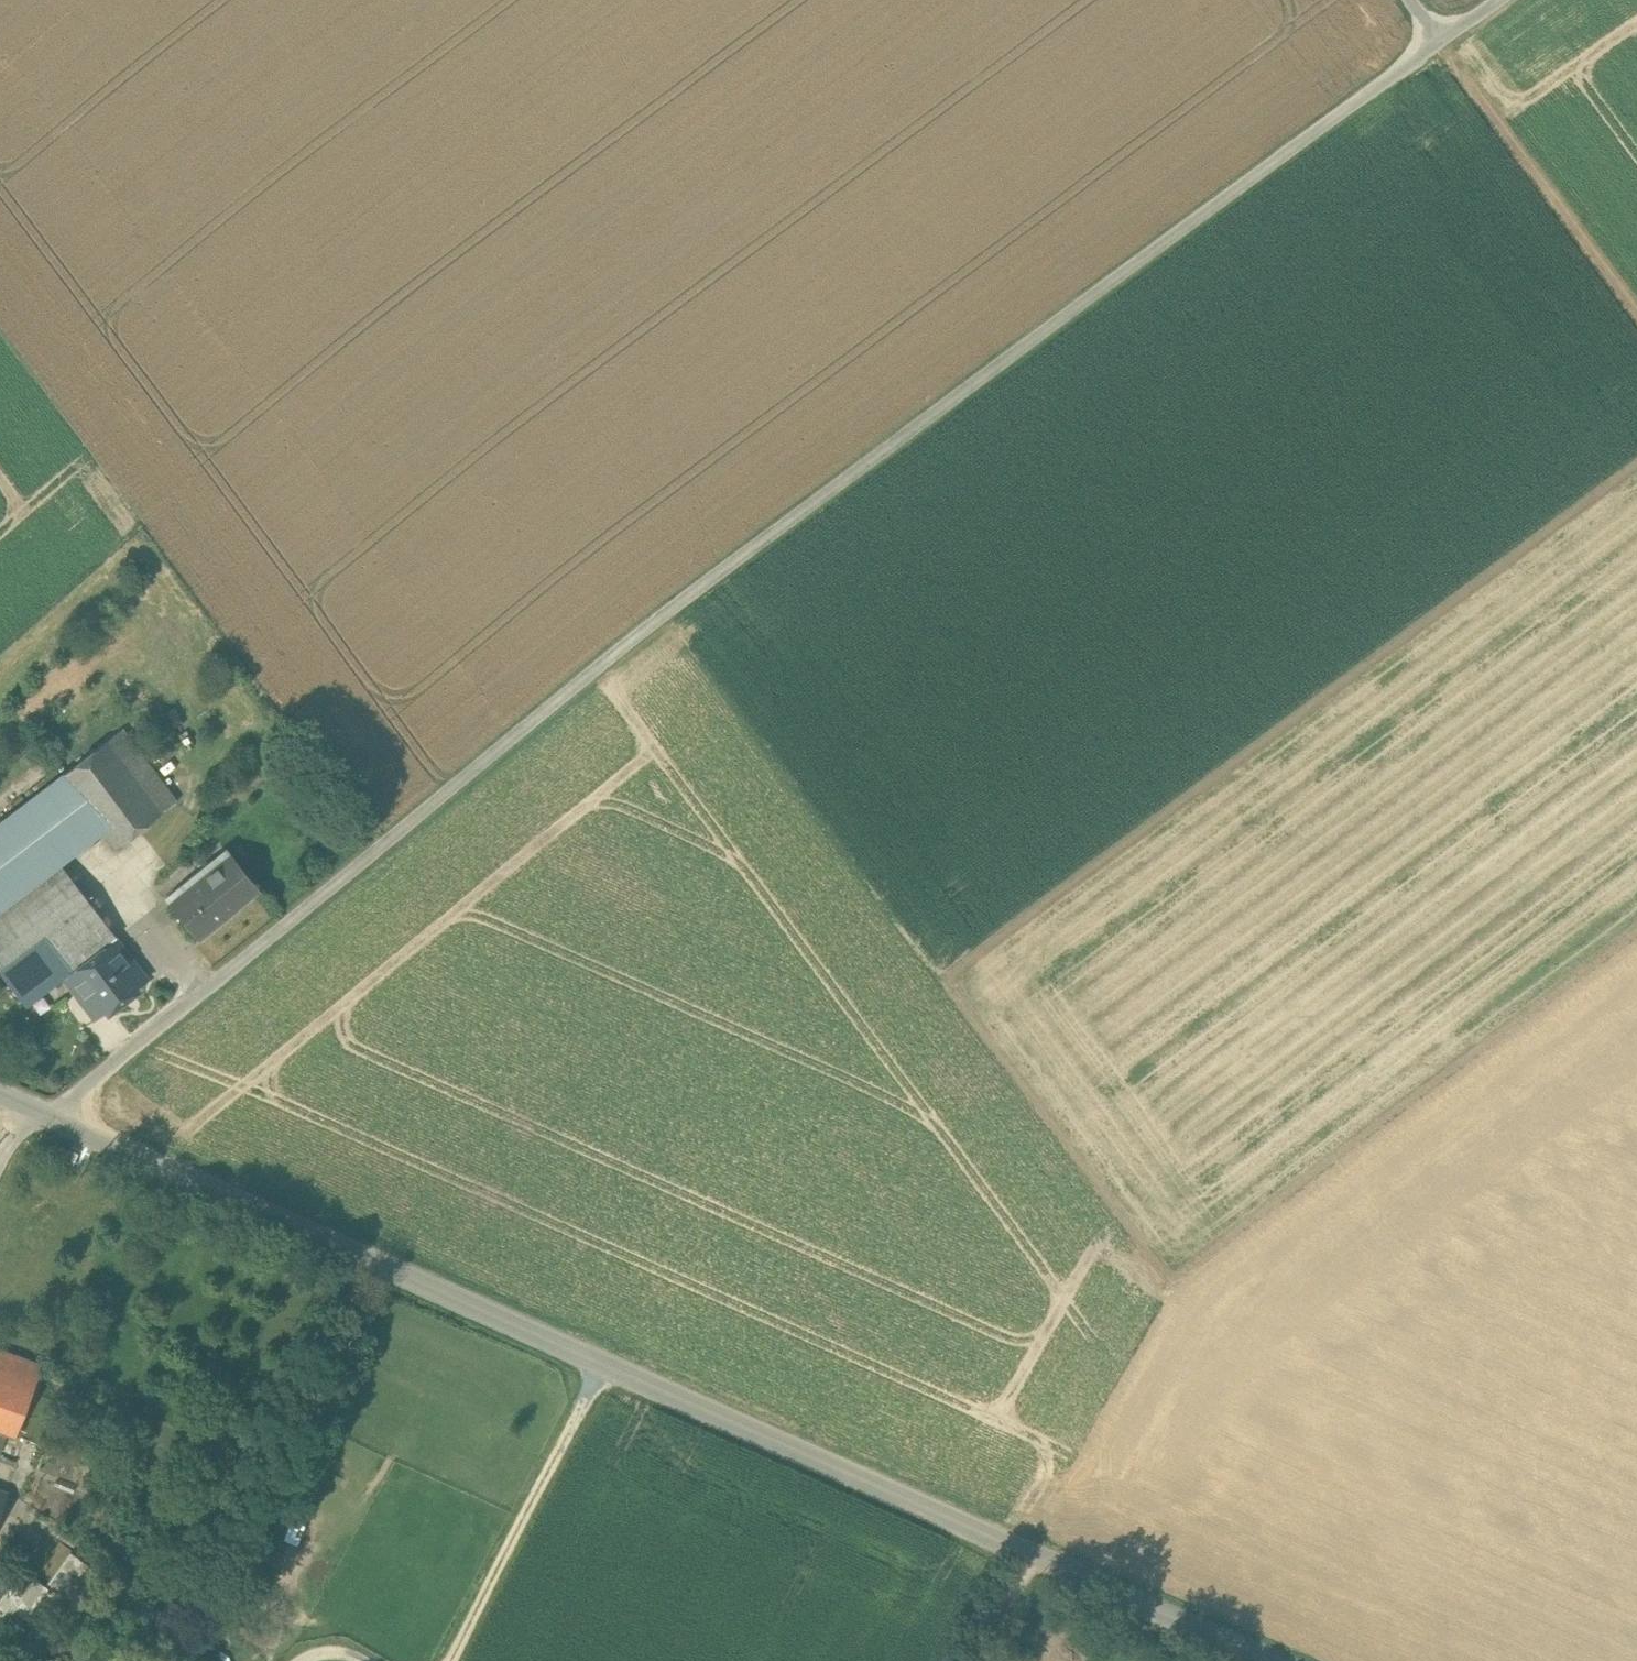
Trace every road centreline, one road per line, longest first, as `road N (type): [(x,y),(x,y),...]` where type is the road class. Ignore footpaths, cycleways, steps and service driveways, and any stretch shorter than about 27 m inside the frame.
road 1 (track): [(61,1119),(87,1086),(1436,33)]
road 2 (unclassified): [(1273,1660),(0,1093)]

